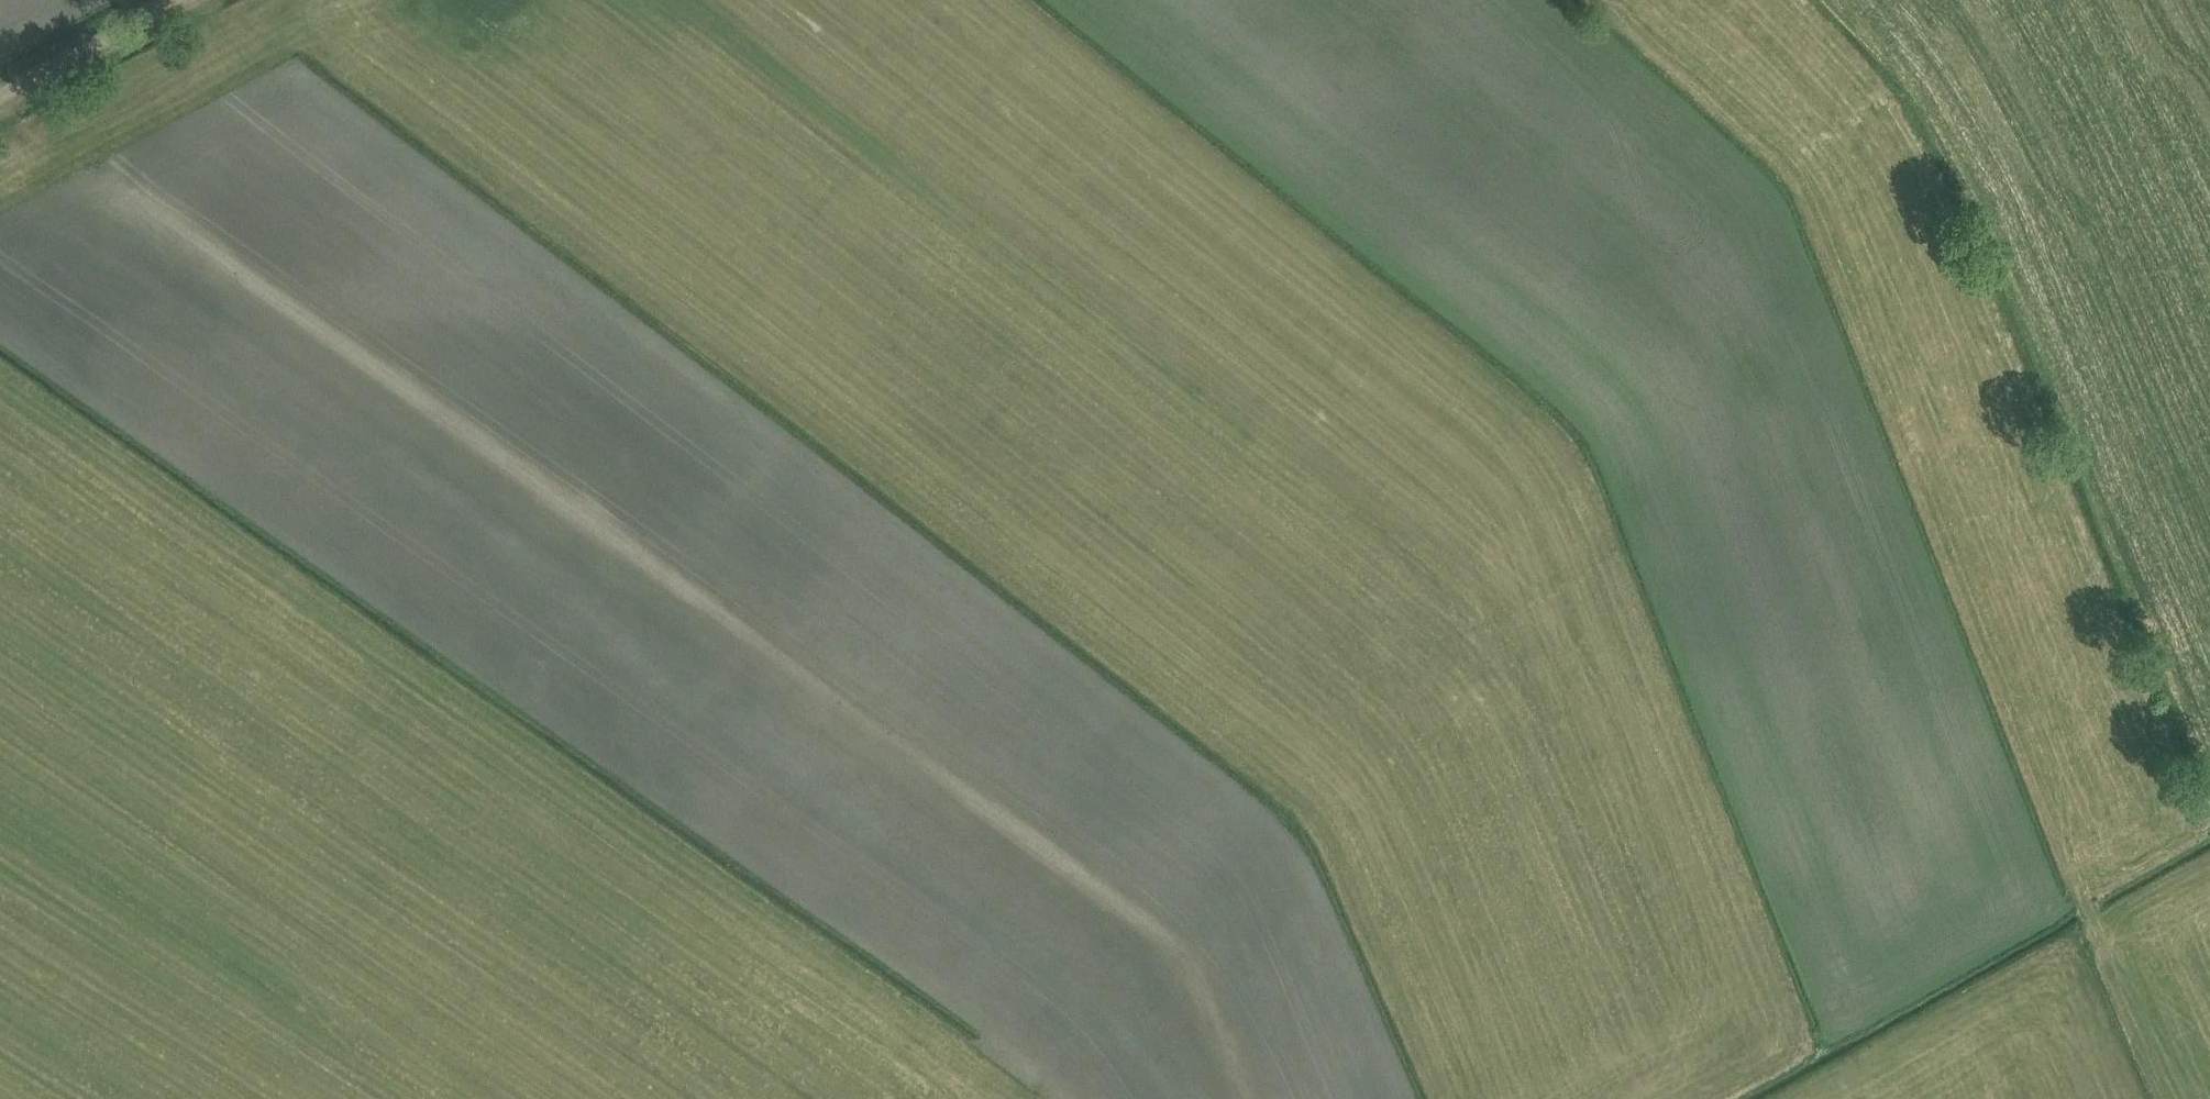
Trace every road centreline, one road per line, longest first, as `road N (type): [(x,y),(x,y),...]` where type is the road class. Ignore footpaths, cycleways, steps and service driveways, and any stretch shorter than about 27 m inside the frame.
road 1 (track): [(0,100),(182,0)]

